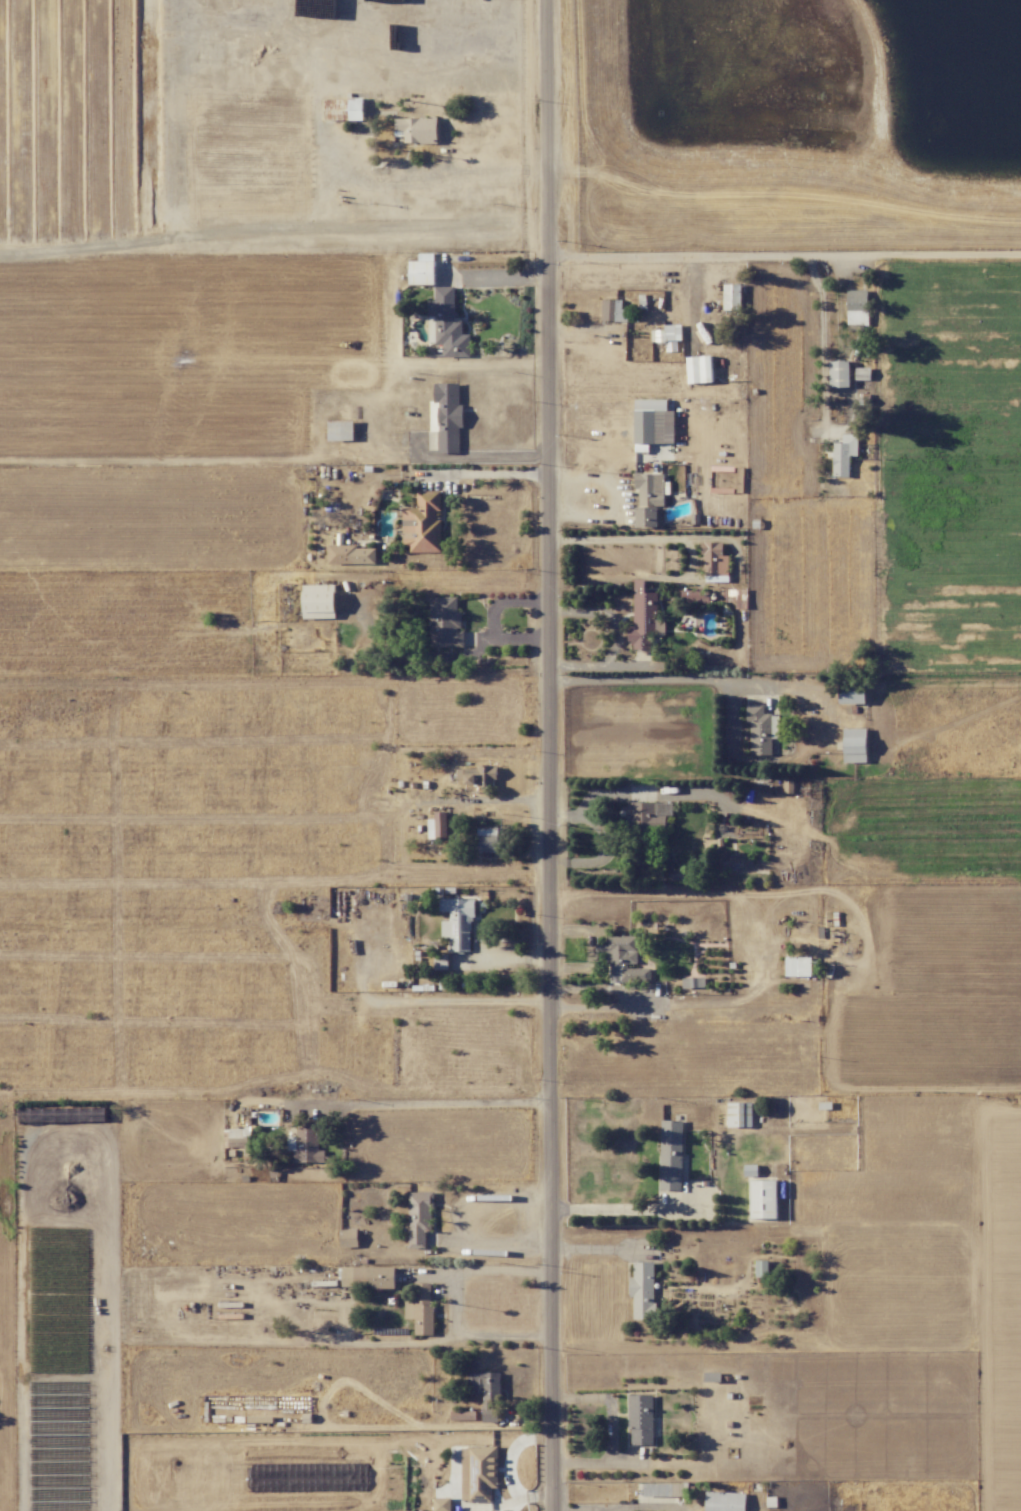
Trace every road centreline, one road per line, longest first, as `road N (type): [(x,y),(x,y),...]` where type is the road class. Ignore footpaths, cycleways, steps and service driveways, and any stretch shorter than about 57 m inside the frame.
road 1 (residential): [(554,1510),(544,0)]

